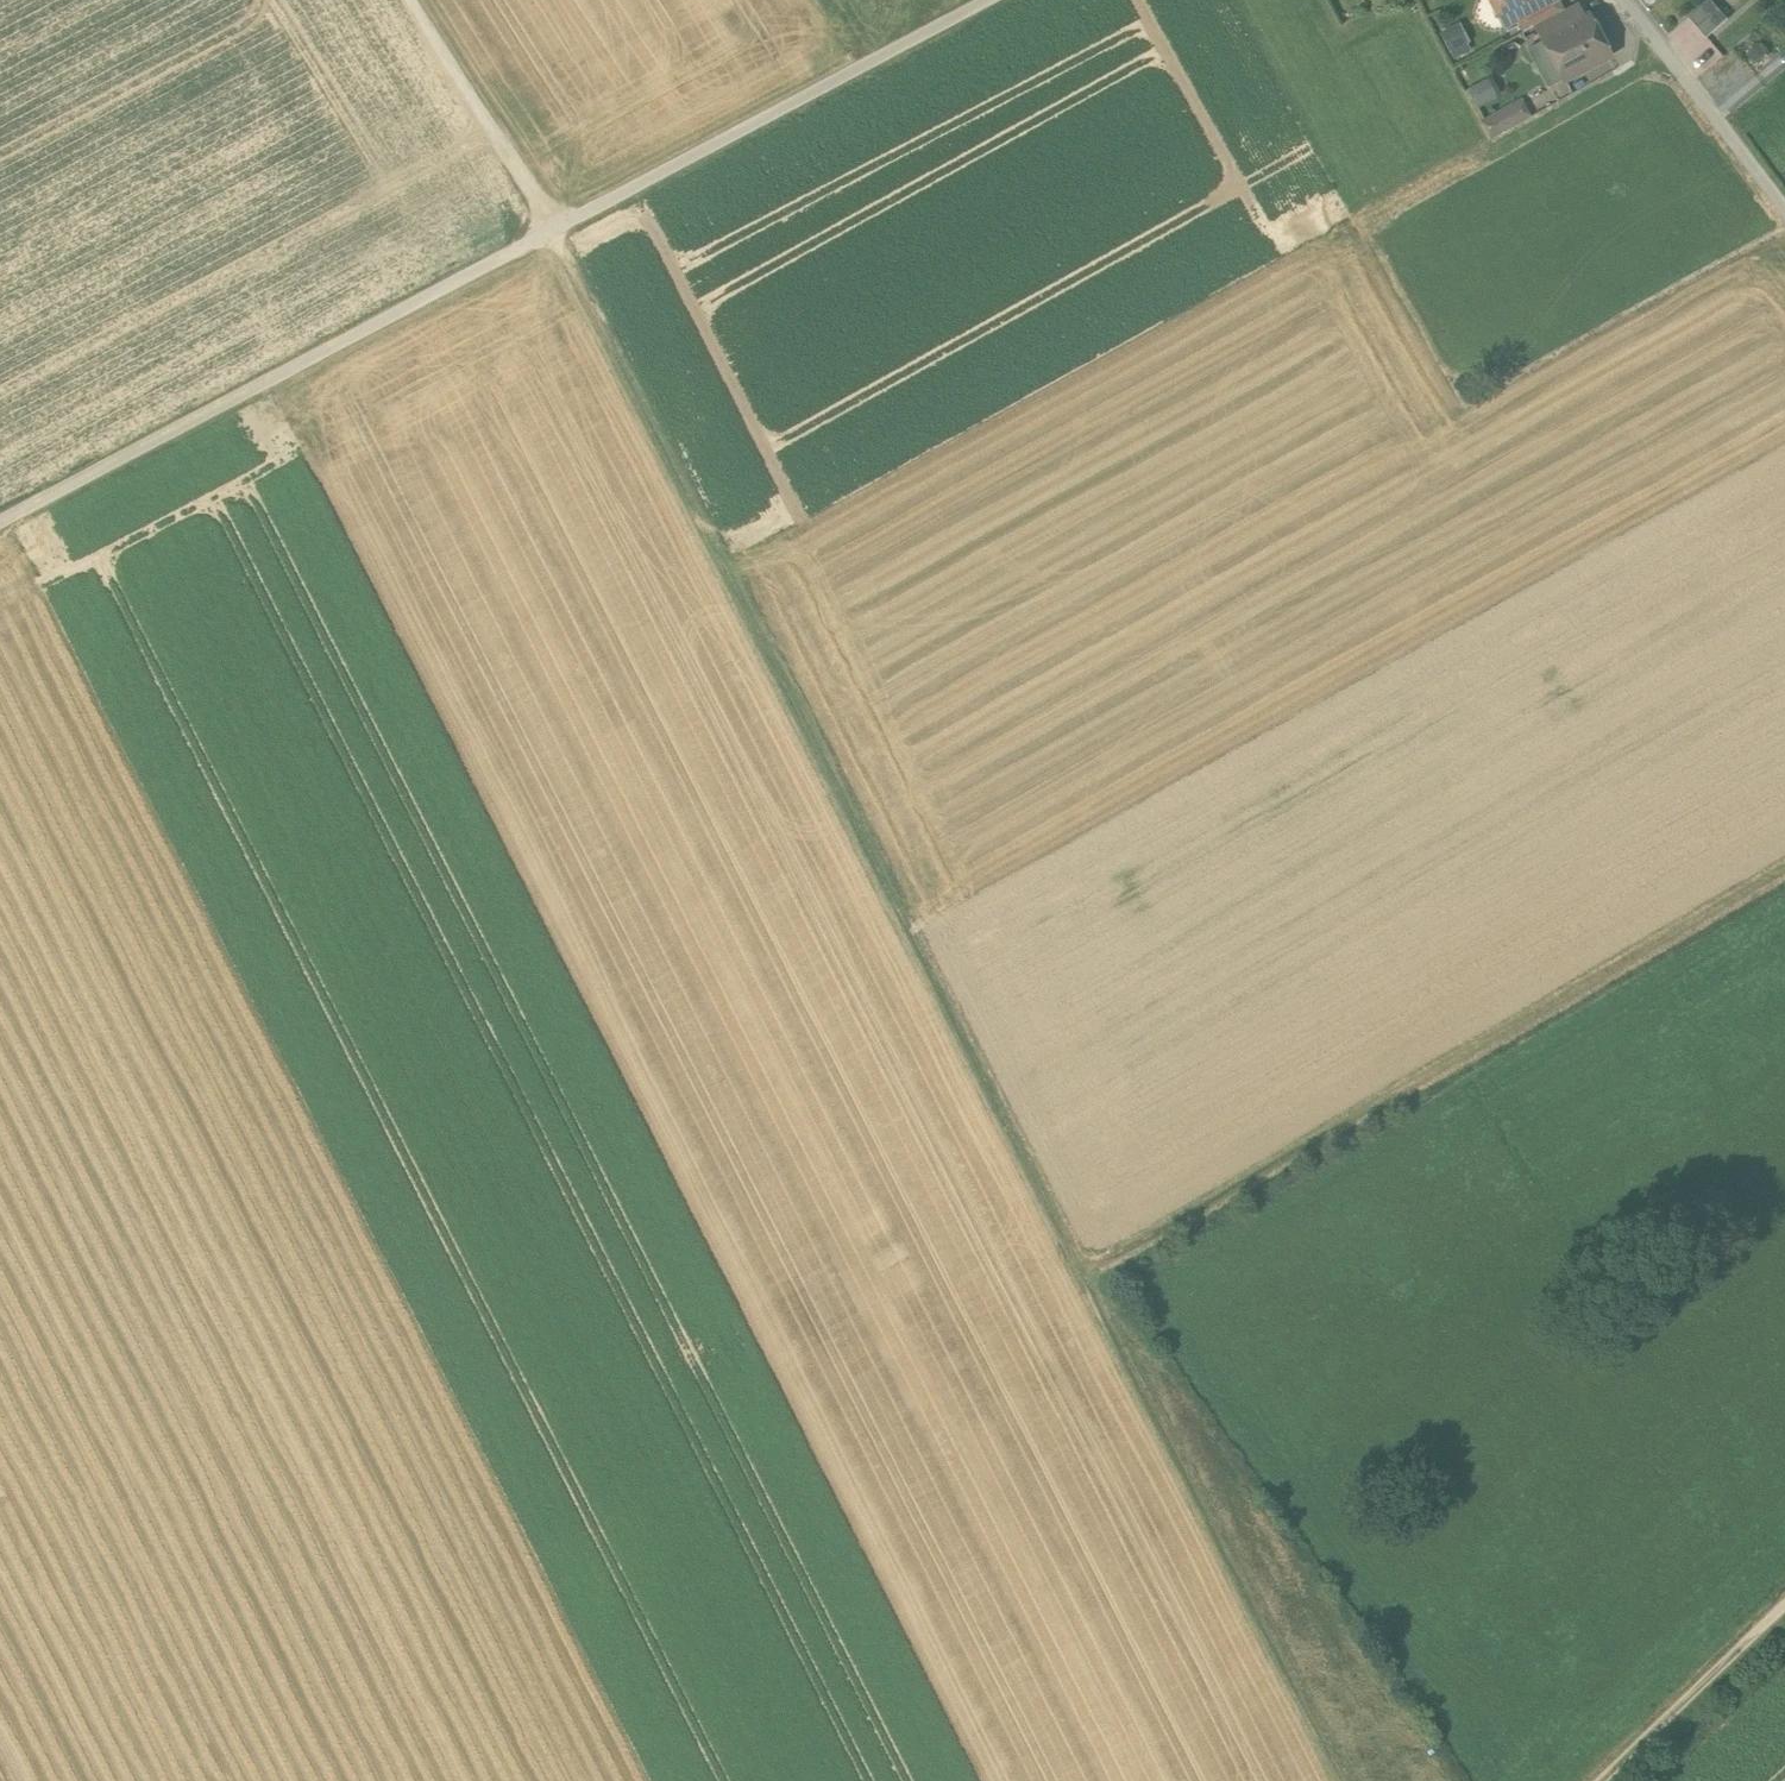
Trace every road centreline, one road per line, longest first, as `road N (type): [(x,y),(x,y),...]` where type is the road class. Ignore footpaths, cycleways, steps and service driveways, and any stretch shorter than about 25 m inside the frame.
road 1 (track): [(405,0),(595,314),(1344,1780)]
road 2 (track): [(991,0),(0,526)]
road 3 (track): [(1784,871),(1084,1274)]
road 4 (track): [(1664,54),(1372,230),(1464,407)]
road 5 (track): [(1597,1780),(1784,1610)]
road 6 (track): [(1784,212),(1690,87)]

